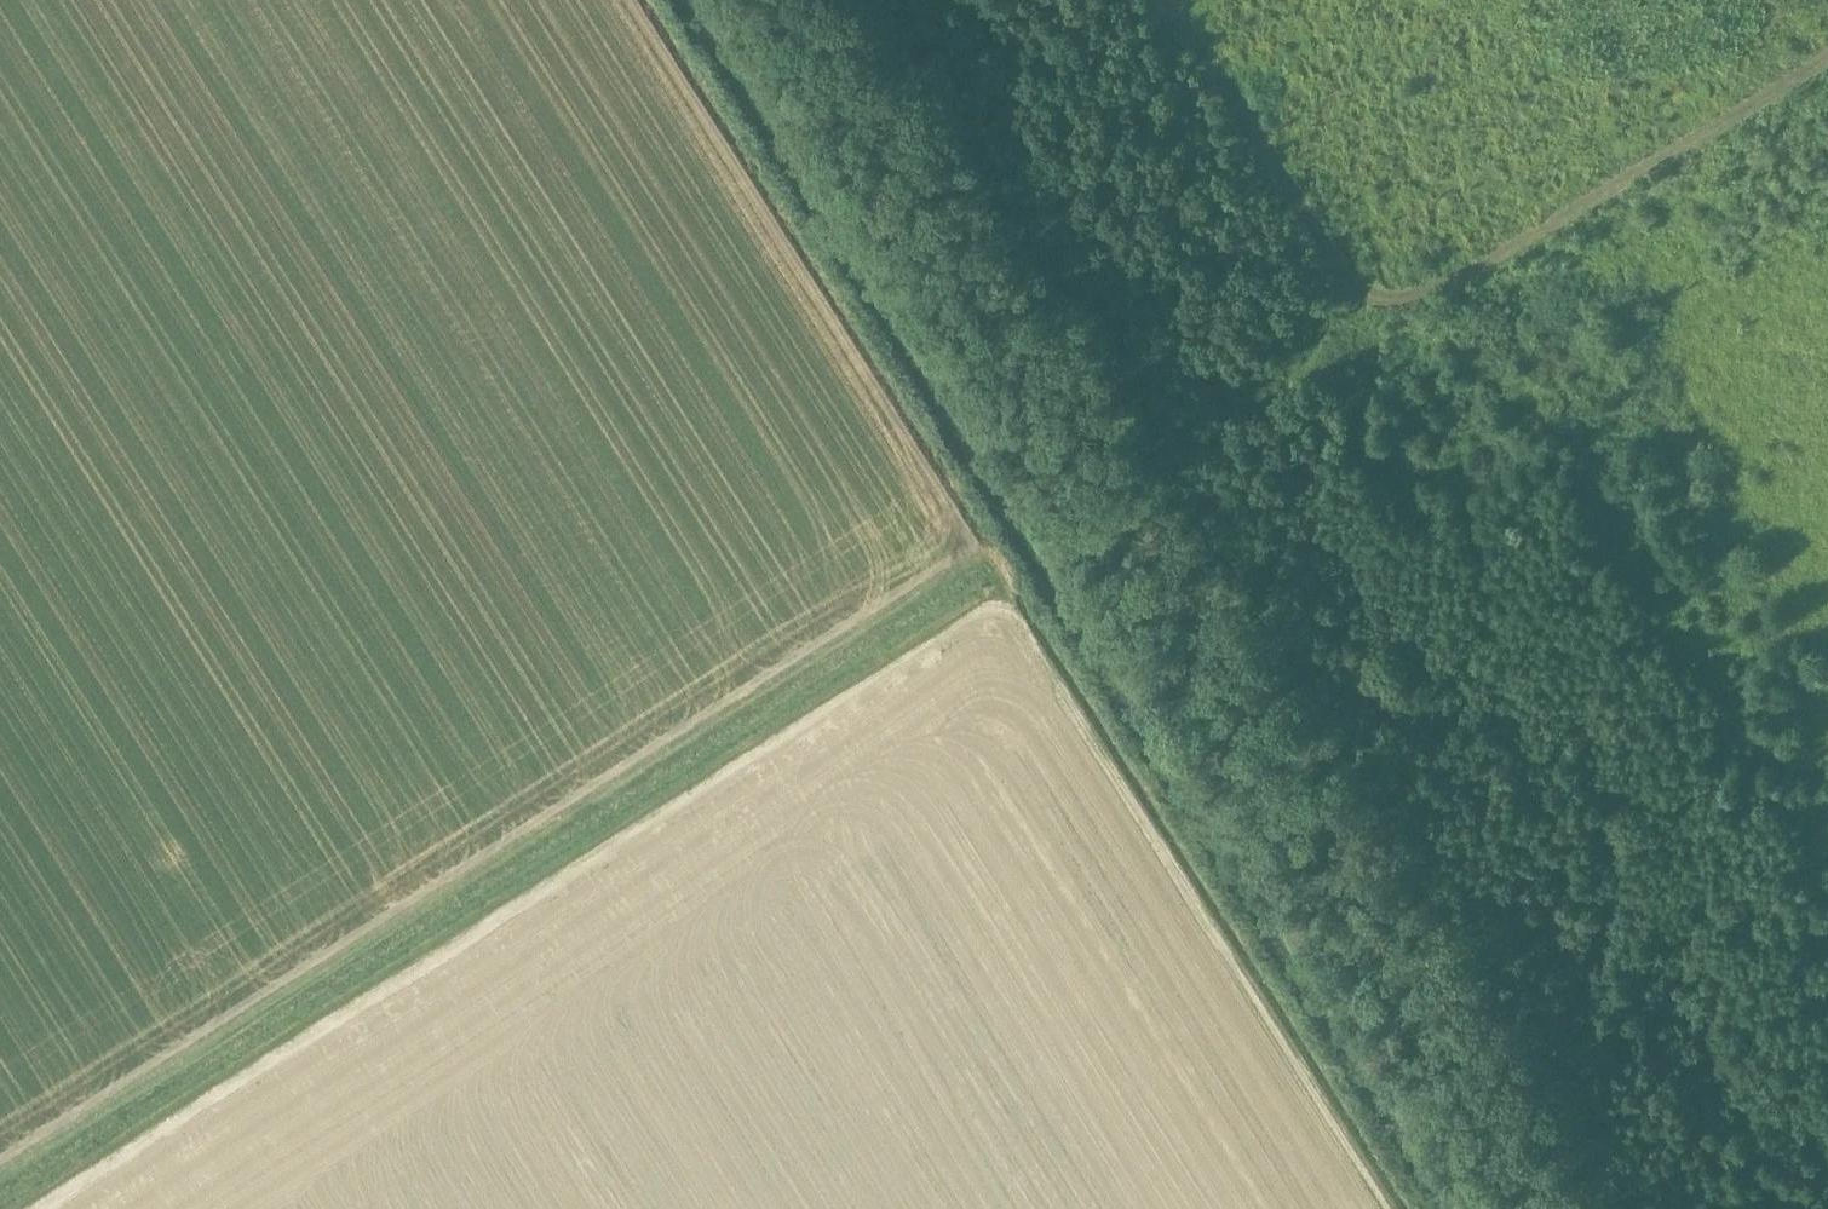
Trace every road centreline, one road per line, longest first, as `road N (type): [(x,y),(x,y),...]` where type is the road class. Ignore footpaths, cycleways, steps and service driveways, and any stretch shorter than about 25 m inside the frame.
road 1 (track): [(1166,0),(1326,248),(1371,300),(1404,299),(1454,279),(1827,54)]

